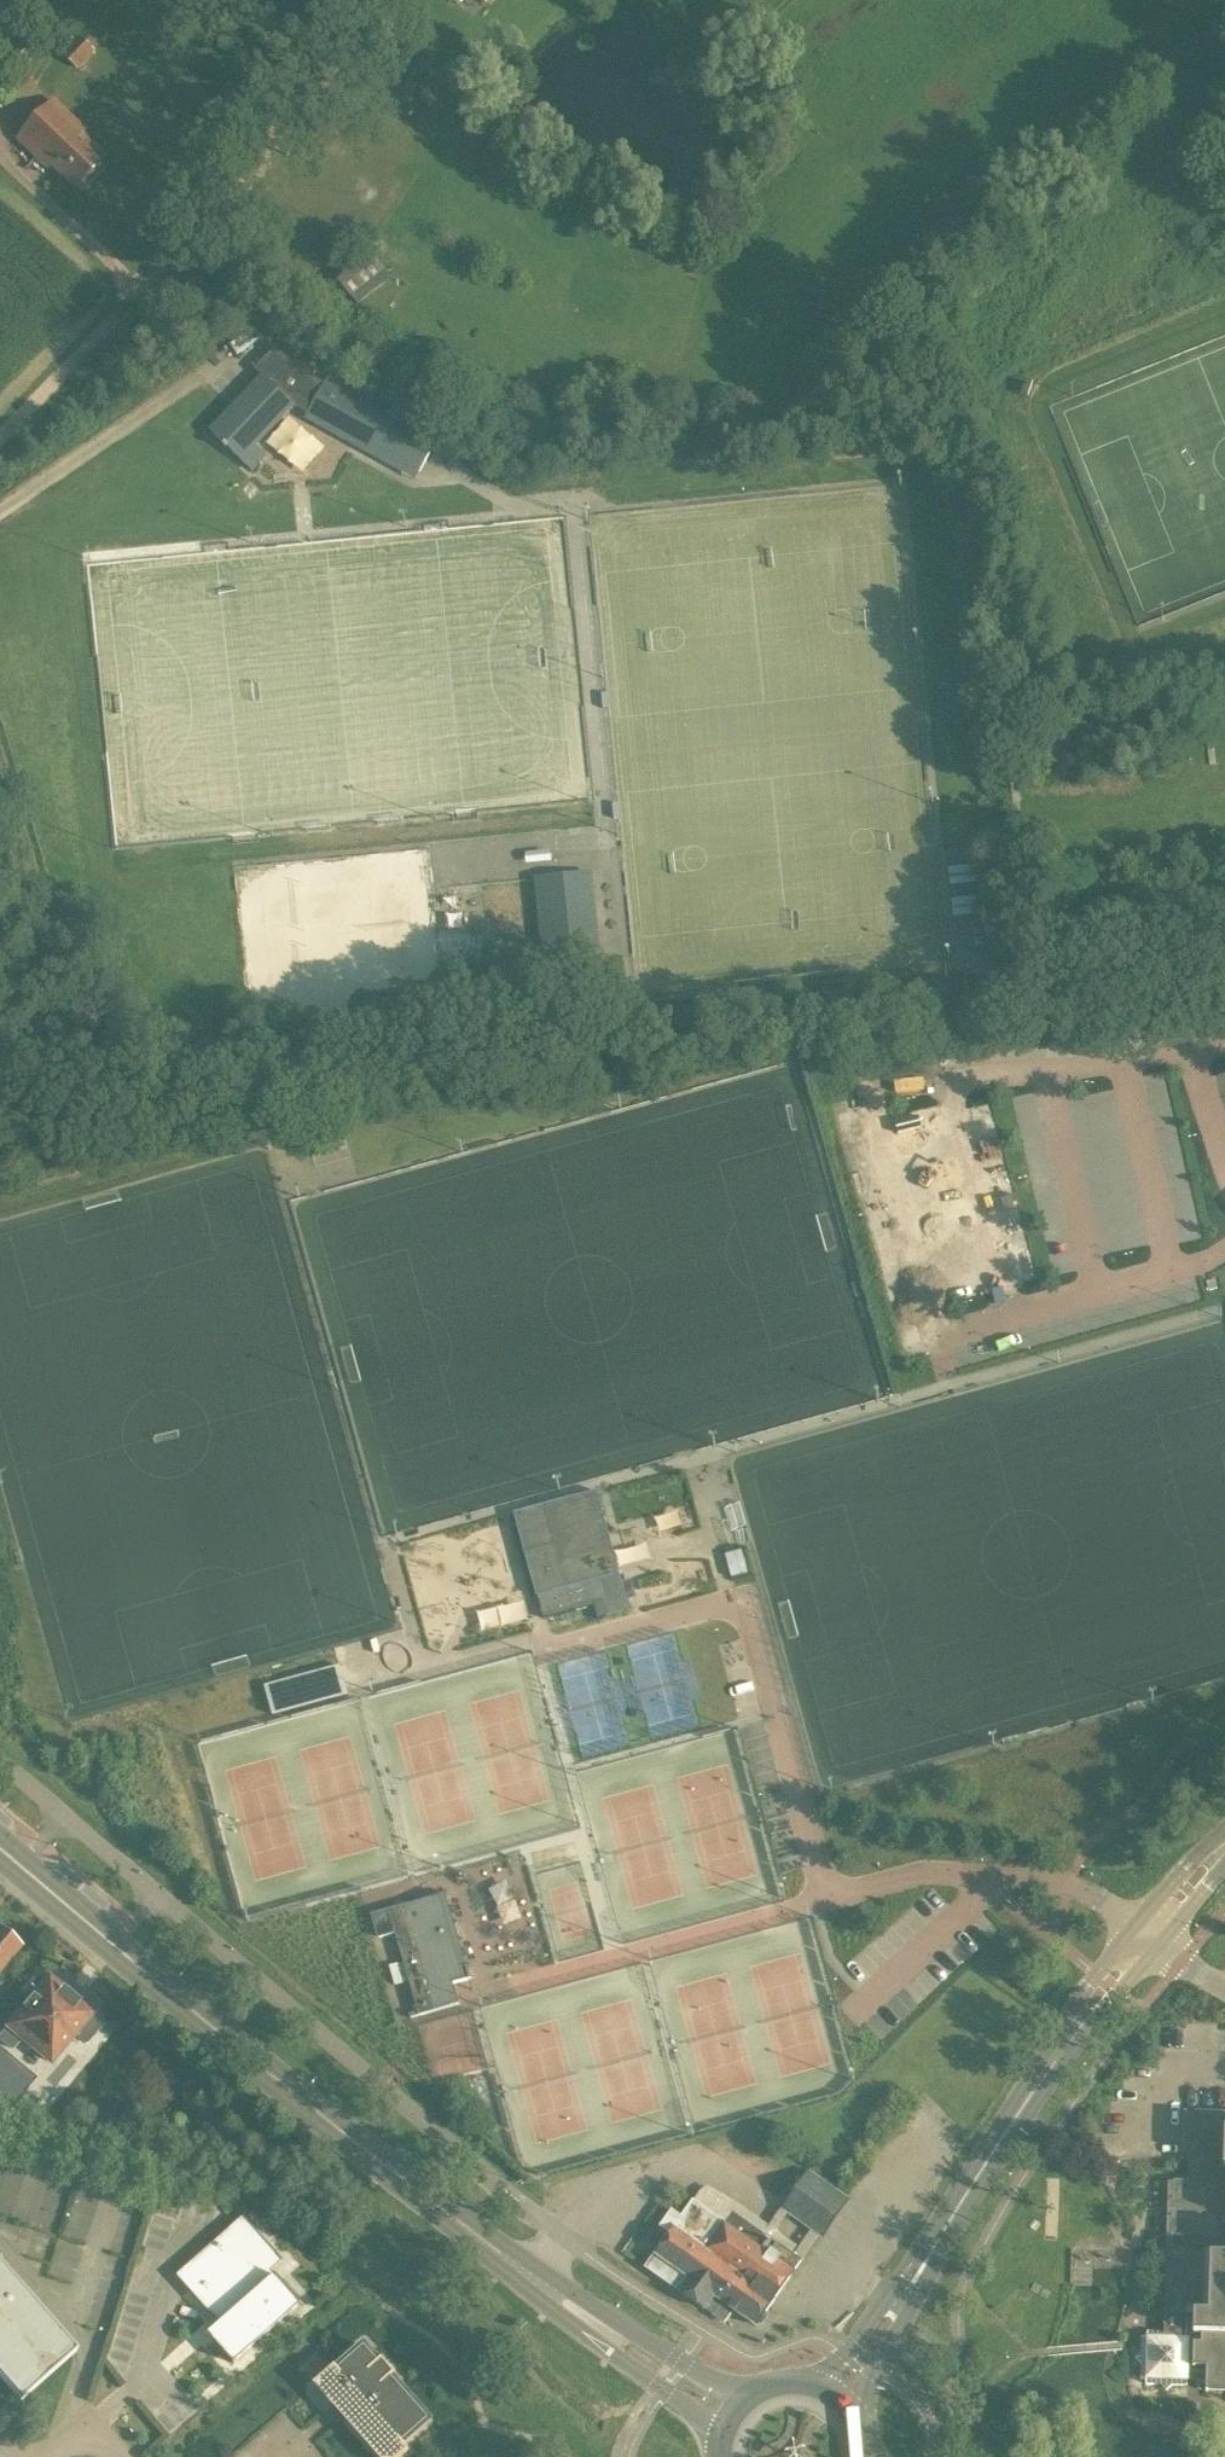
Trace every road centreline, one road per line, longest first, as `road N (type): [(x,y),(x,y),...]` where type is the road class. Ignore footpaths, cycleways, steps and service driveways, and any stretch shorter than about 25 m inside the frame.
road 1 (primary): [(734,2414),(532,2277),(0,1848)]
road 2 (tertiary): [(837,2395),(1023,2106),(1151,1936)]
road 3 (track): [(0,437),(288,130)]
road 4 (unclassified): [(219,0),(288,130)]

